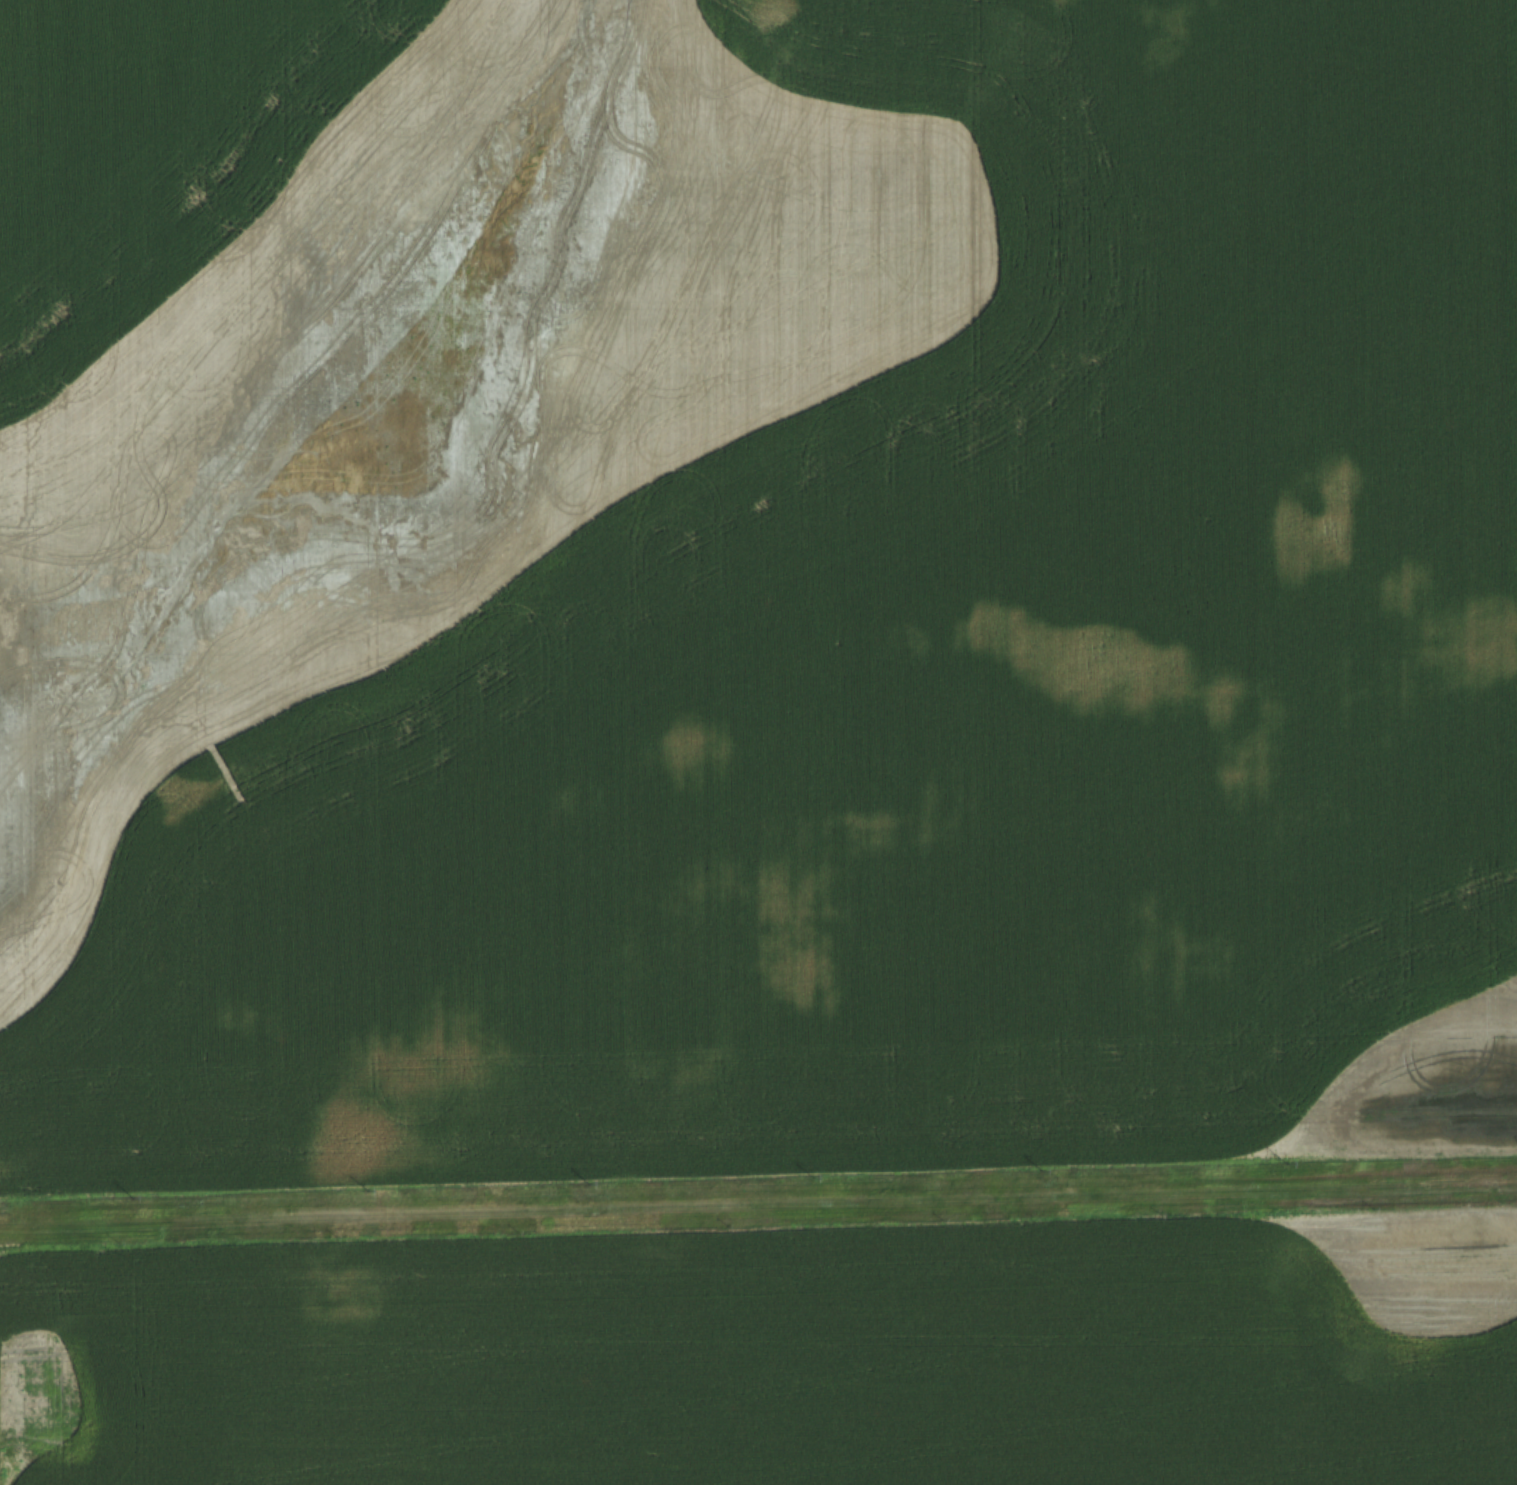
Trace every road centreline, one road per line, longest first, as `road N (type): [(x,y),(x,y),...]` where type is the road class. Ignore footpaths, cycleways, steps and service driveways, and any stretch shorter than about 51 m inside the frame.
road 1 (residential): [(0,1229),(1516,1203)]

